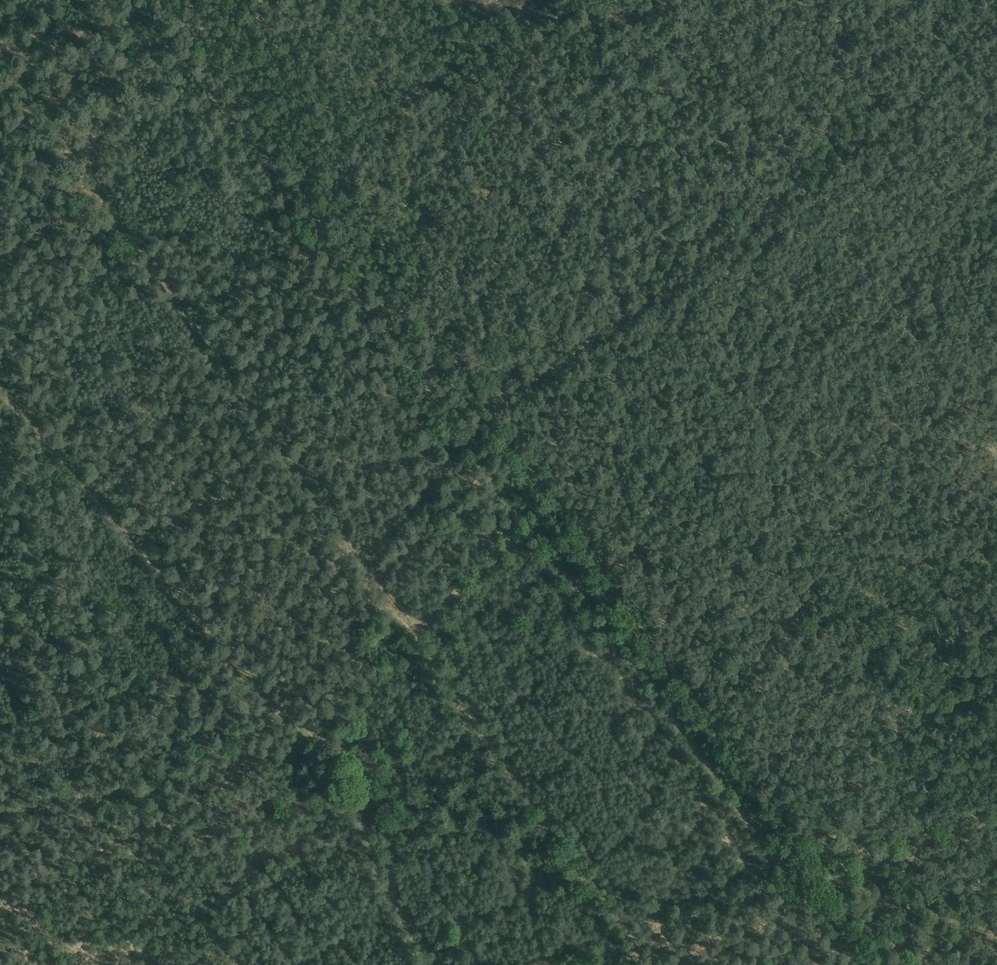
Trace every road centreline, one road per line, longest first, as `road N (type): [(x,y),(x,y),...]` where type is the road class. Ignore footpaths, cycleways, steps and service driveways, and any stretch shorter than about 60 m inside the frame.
road 1 (track): [(142,0),(864,964)]
road 2 (track): [(131,237),(0,46)]

